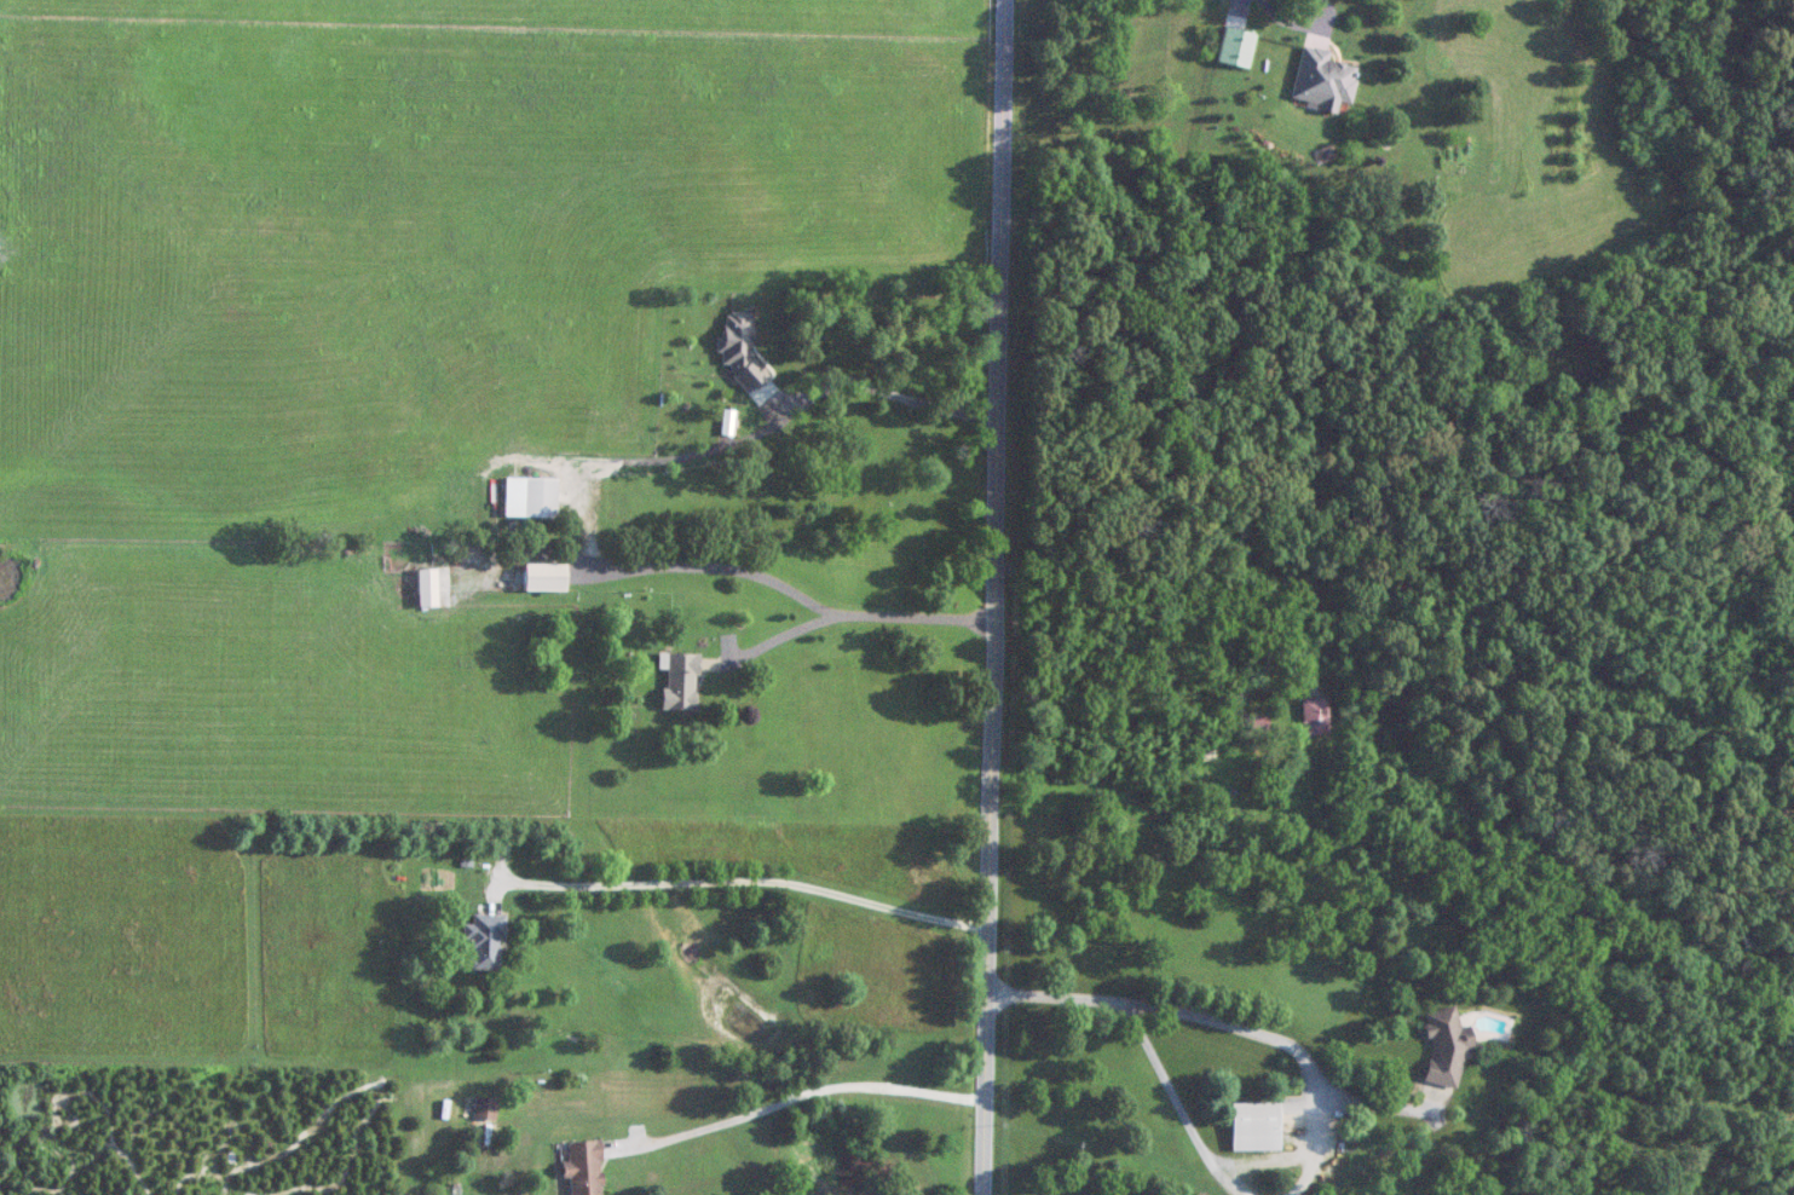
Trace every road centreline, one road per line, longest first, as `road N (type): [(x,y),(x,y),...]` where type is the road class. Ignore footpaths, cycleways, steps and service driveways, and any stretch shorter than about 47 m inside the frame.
road 1 (residential): [(973,1194),(979,657),(1002,0)]

